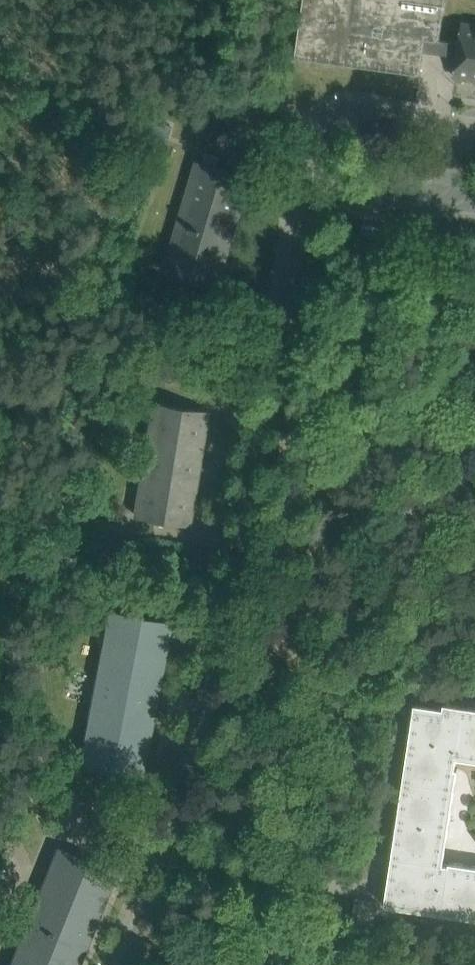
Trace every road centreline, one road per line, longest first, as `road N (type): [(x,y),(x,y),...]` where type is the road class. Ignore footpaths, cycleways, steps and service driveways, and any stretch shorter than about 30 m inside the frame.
road 1 (unclassified): [(474,127),(366,108),(336,113),(315,142),(291,202),(235,565),(210,666),(162,820),(100,964)]

